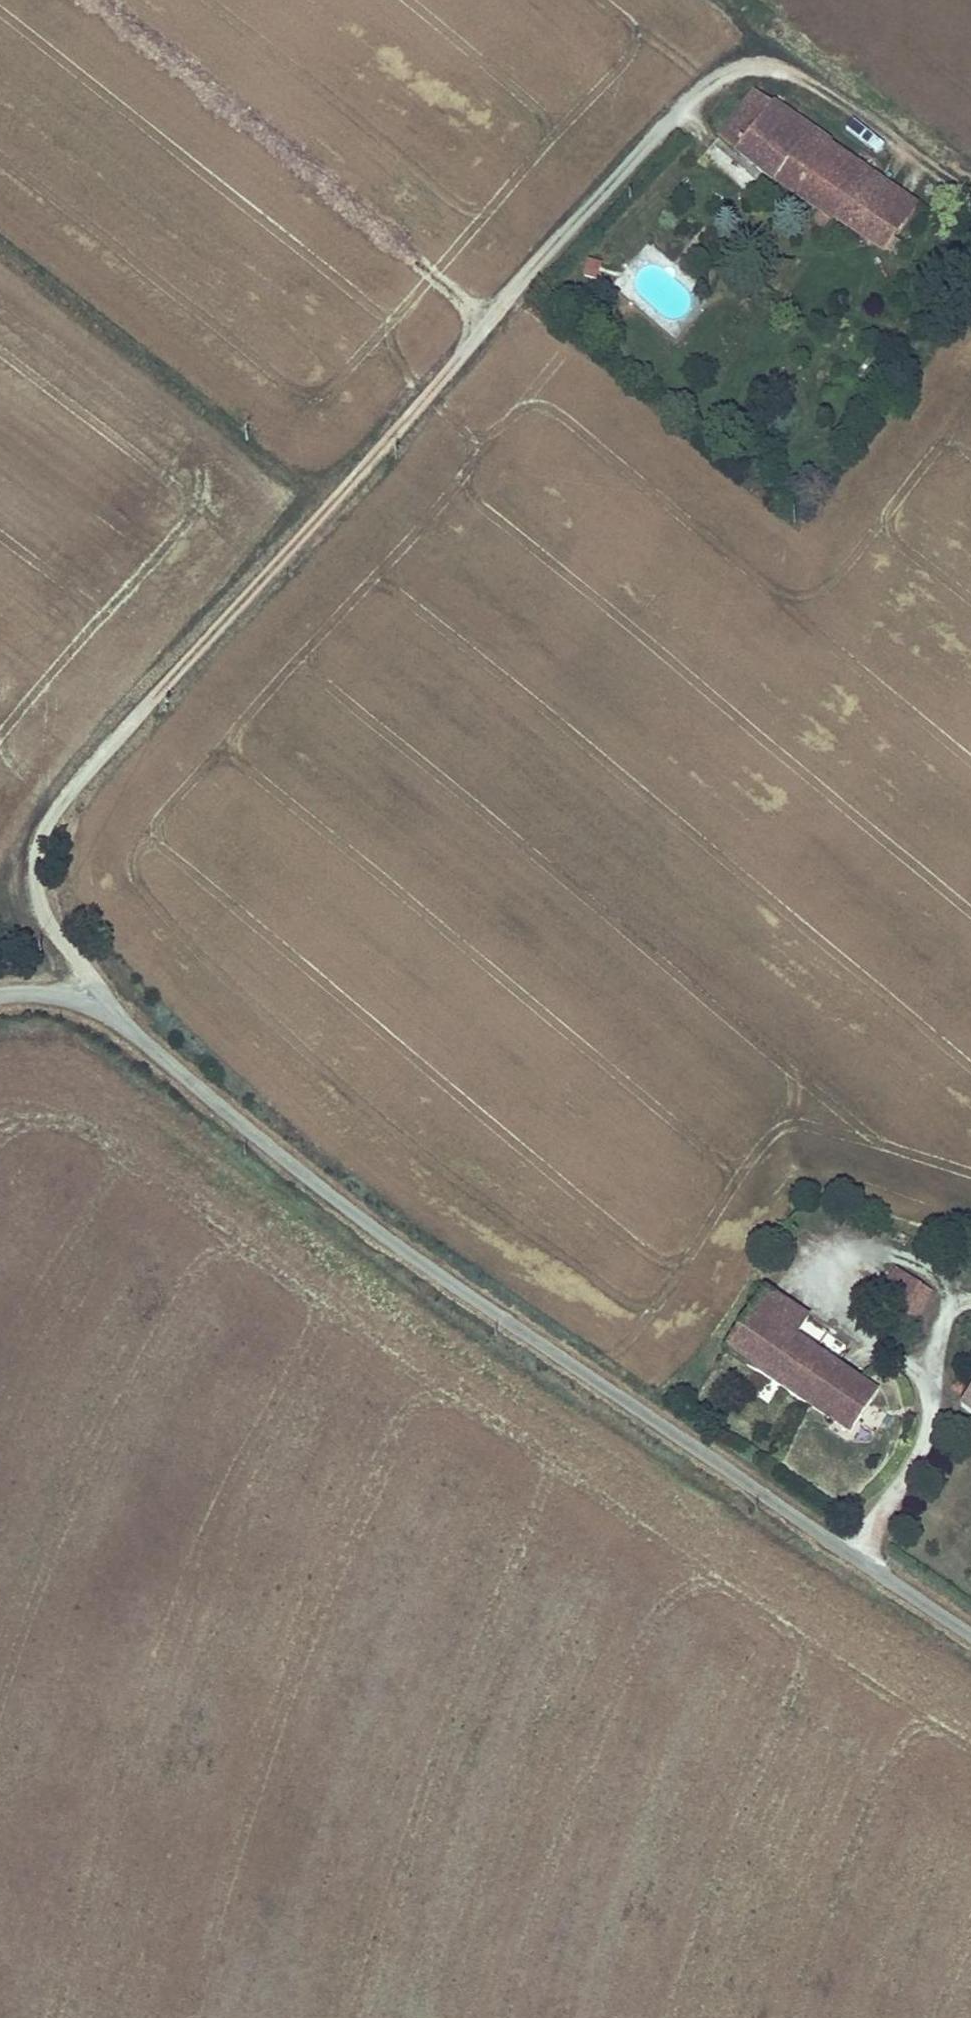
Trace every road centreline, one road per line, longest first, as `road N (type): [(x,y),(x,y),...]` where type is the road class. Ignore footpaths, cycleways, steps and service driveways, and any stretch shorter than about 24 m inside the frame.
road 1 (unclassified): [(970,1636),(423,1267),(106,1012),(49,993),(0,995)]
road 2 (track): [(667,120),(737,73),(775,73),(874,126),(970,203)]
road 3 (track): [(698,94),(749,35),(713,0)]

